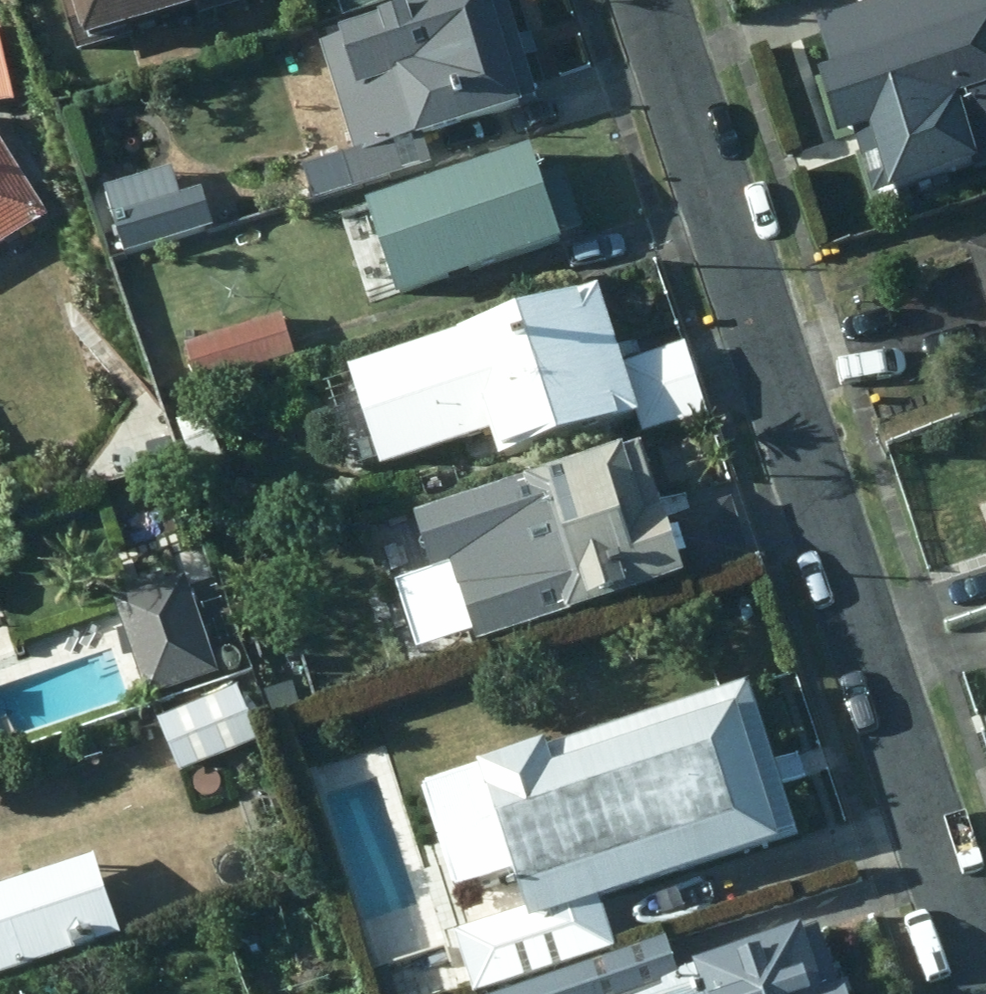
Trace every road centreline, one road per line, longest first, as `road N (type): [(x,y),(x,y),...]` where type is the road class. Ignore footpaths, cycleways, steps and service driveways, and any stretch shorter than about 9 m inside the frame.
road 1 (residential): [(656,0),(985,993)]

